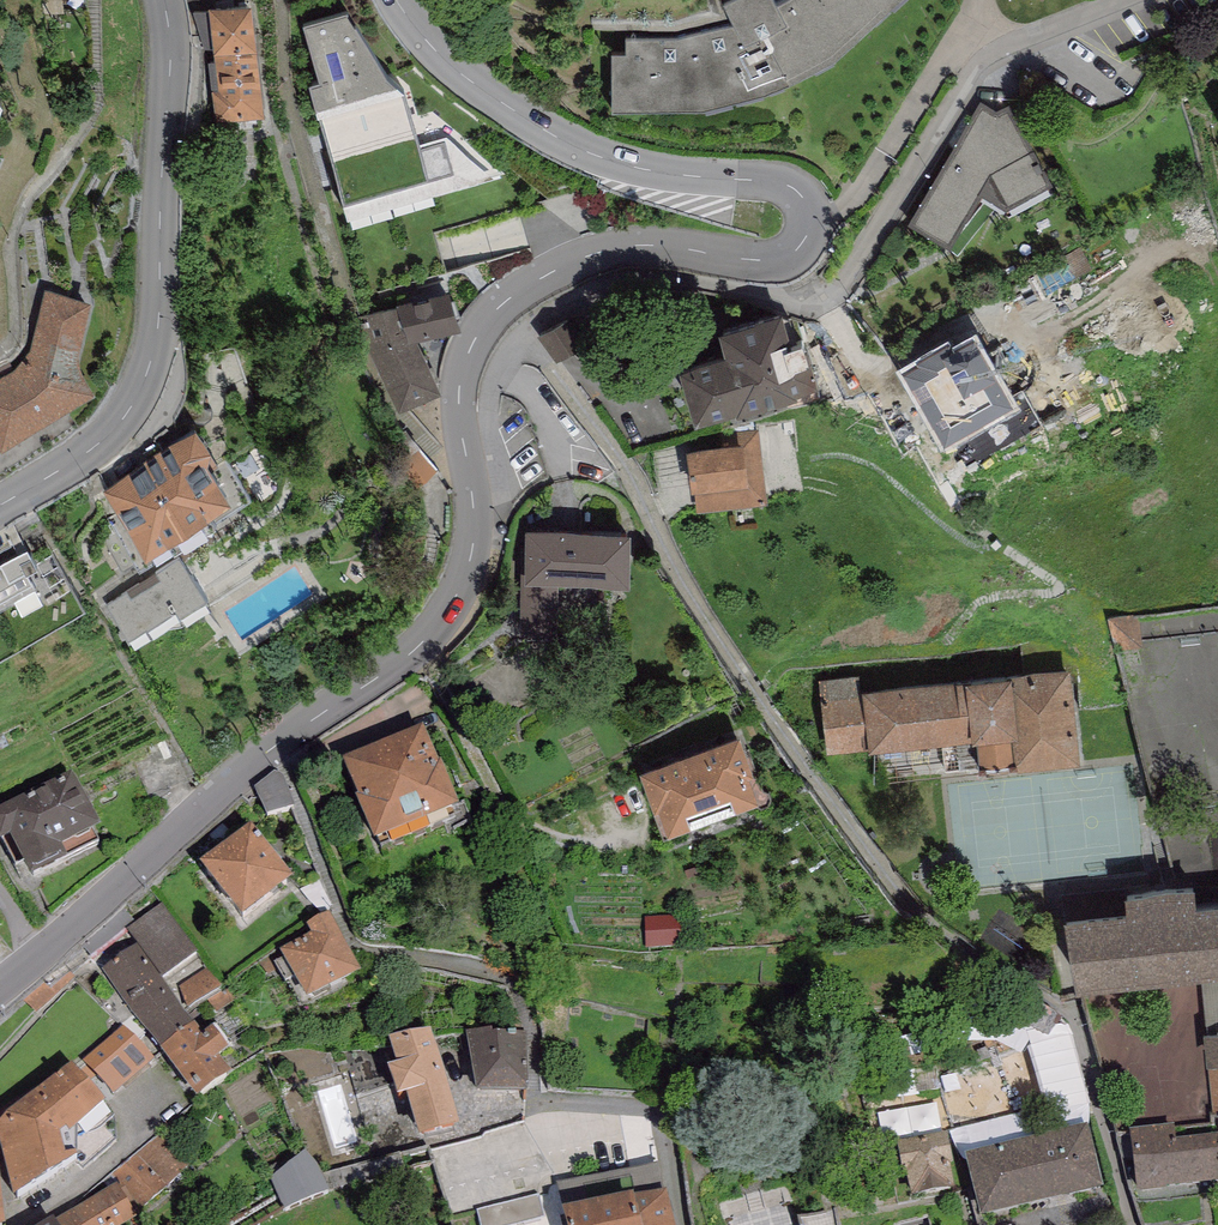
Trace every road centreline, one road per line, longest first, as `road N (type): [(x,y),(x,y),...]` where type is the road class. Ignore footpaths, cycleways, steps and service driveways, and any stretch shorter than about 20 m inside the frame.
road 1 (secondary): [(462,444),(461,362),(478,327),(507,297),(620,248),(655,245),(774,261),(797,251),(808,223),(799,197),(779,182),(649,171),(560,139),(455,72),(398,0)]
road 2 (residential): [(1124,0),(990,54),(961,81),(824,295),(620,303),(529,330),(492,378),(486,428),(462,444)]
road 3 (secondary): [(0,987),(276,745),(419,646),(449,609),(469,553),(462,444)]
road 4 (secondary): [(163,0),(171,44),(158,326),(145,374),(128,414),(94,446),(0,506)]

